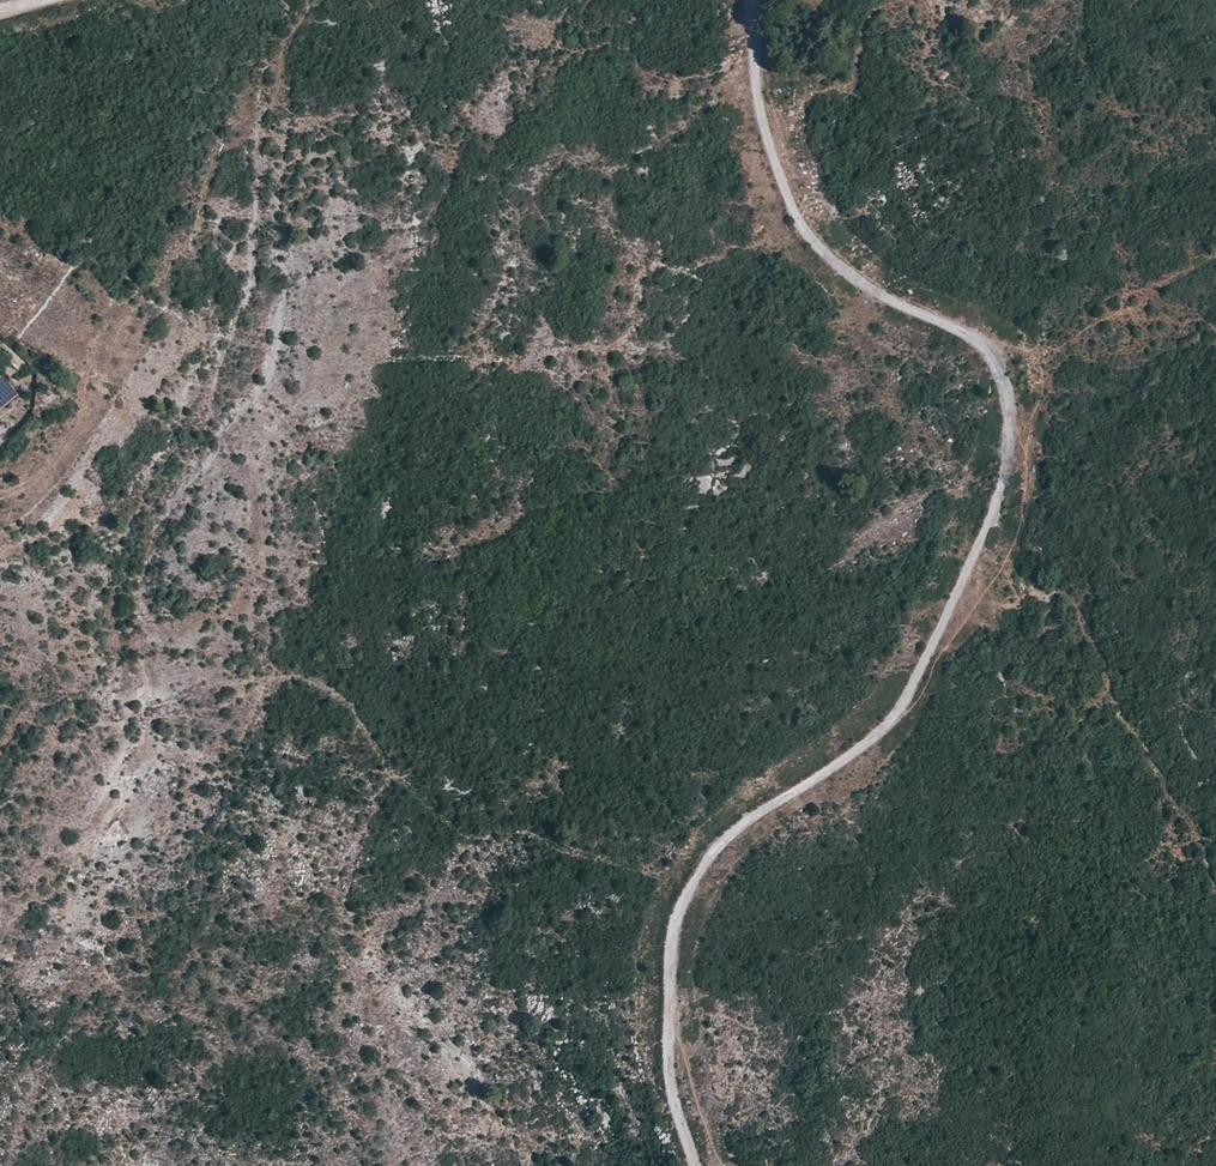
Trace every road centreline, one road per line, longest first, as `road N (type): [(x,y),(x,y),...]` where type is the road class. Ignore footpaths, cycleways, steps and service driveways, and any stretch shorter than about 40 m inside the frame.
road 1 (unclassified): [(695,1165),(668,1048),(667,971),(678,909),(699,867),(724,840),(826,774),(900,710),(1003,475),(1007,406),(1002,376),(970,335),(878,297),(794,221),(754,102),(746,0)]

